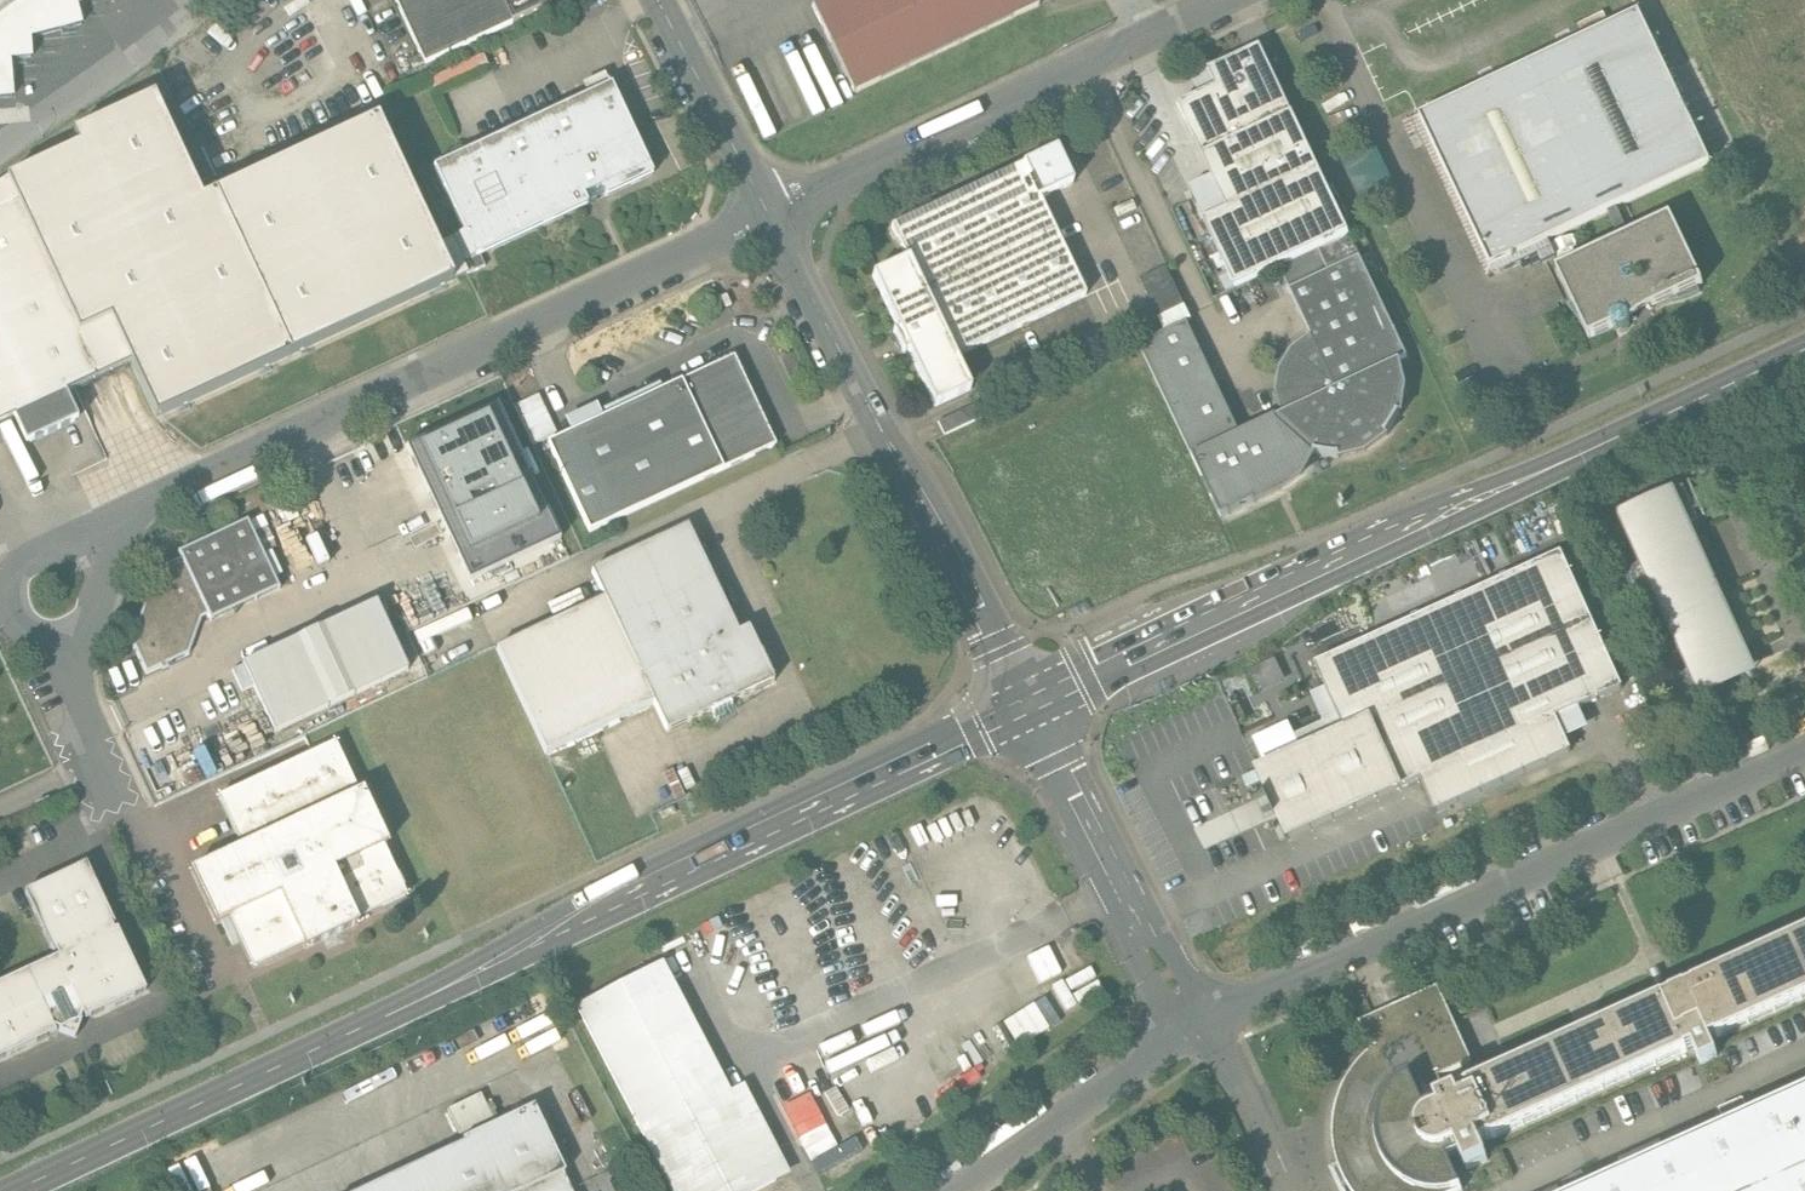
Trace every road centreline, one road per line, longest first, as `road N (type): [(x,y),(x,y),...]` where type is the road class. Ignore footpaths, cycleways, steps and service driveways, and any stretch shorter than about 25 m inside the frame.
road 1 (tertiary): [(1037,706),(11,1190)]
road 2 (tertiary): [(1804,348),(1037,706)]
road 3 (unclassified): [(123,517),(770,214)]
road 4 (unclassified): [(1204,1028),(1804,754)]
road 5 (unclassified): [(770,214),(891,424),(1037,706)]
road 6 (unclassified): [(770,214),(1223,0)]
road 7 (unclassified): [(1037,706),(1204,1028)]
road 8 (unclassified): [(969,1190),(1204,1028)]
road 9 (unclassified): [(123,517),(12,568),(5,588),(25,632),(71,659)]
road 10 (unclassified): [(662,0),(770,214)]
road 11 (unclassified): [(71,659),(123,517)]
road 12 (unclassified): [(124,799),(71,659)]

